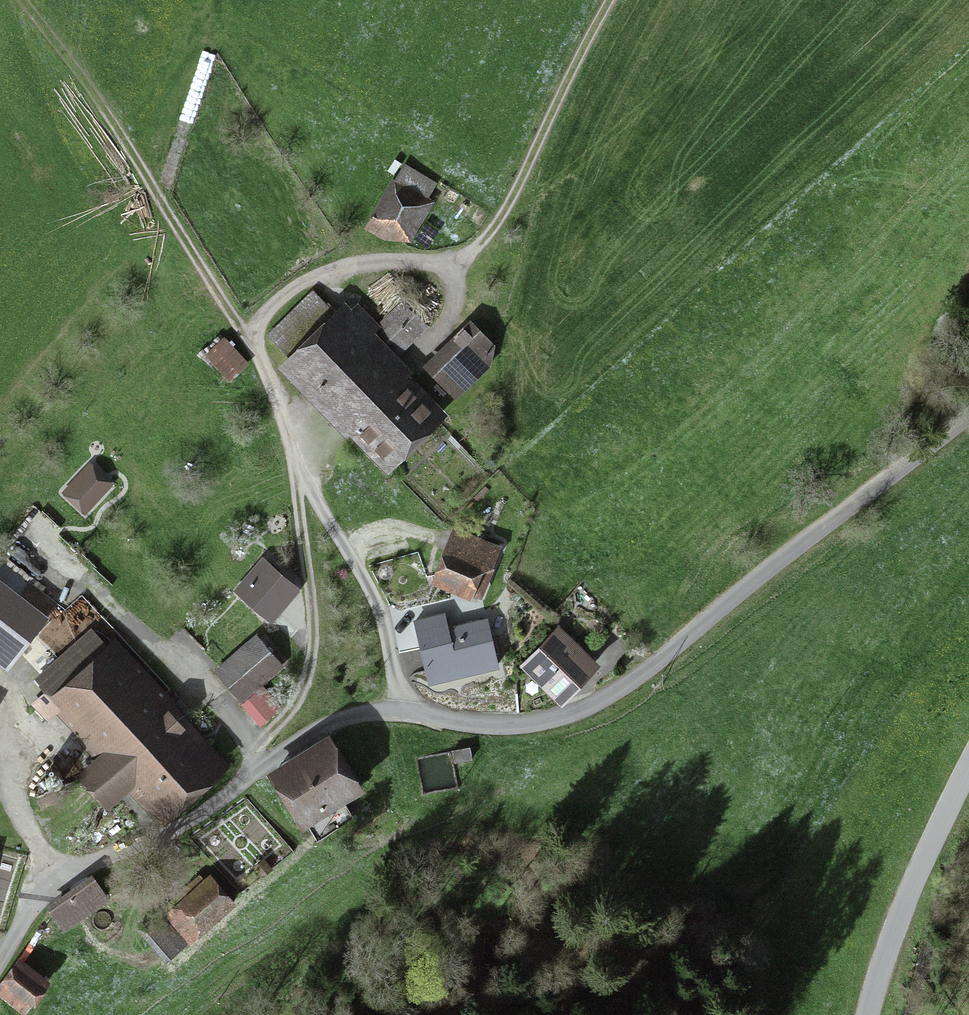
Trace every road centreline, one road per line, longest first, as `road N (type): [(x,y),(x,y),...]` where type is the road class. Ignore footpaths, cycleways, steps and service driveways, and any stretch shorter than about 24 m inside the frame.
road 1 (unclassified): [(0,962),(33,906),(63,876),(180,826),(326,725),(381,711),(534,722),(606,697),(968,415)]
road 2 (track): [(51,884),(19,800),(5,722),(35,657),(83,621),(102,618),(141,632),(244,733),(261,769)]
road 3 (track): [(22,0),(117,114),(239,326),(252,337)]
road 4 (track): [(452,265),(511,209),(610,0)]
road 5 (track): [(281,404),(252,337),(269,307),(353,264),(452,265)]
road 6 (track): [(253,748),(302,690),(313,636),(297,469)]
road 7 (tertiary): [(968,768),(925,858),(868,1014)]

